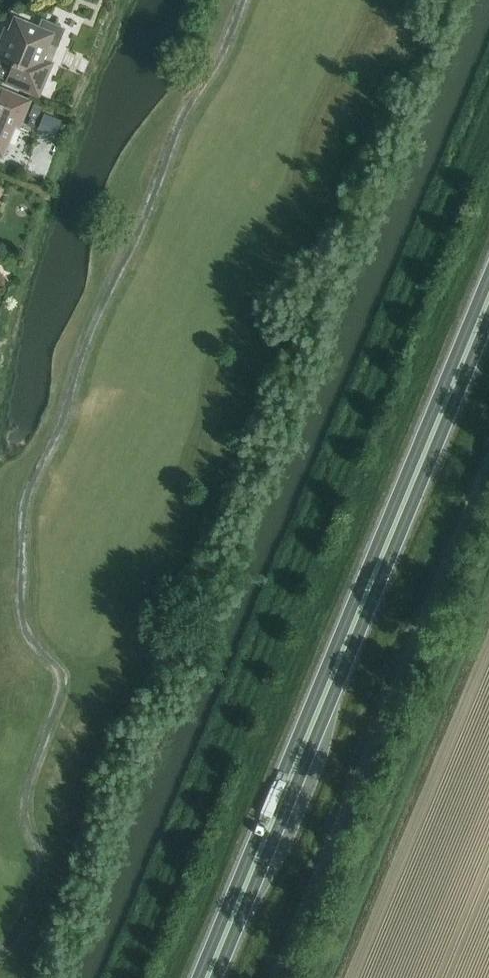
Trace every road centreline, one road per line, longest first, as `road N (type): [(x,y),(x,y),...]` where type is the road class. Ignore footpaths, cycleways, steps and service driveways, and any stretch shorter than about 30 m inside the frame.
road 1 (trunk): [(211,977),(488,303)]

